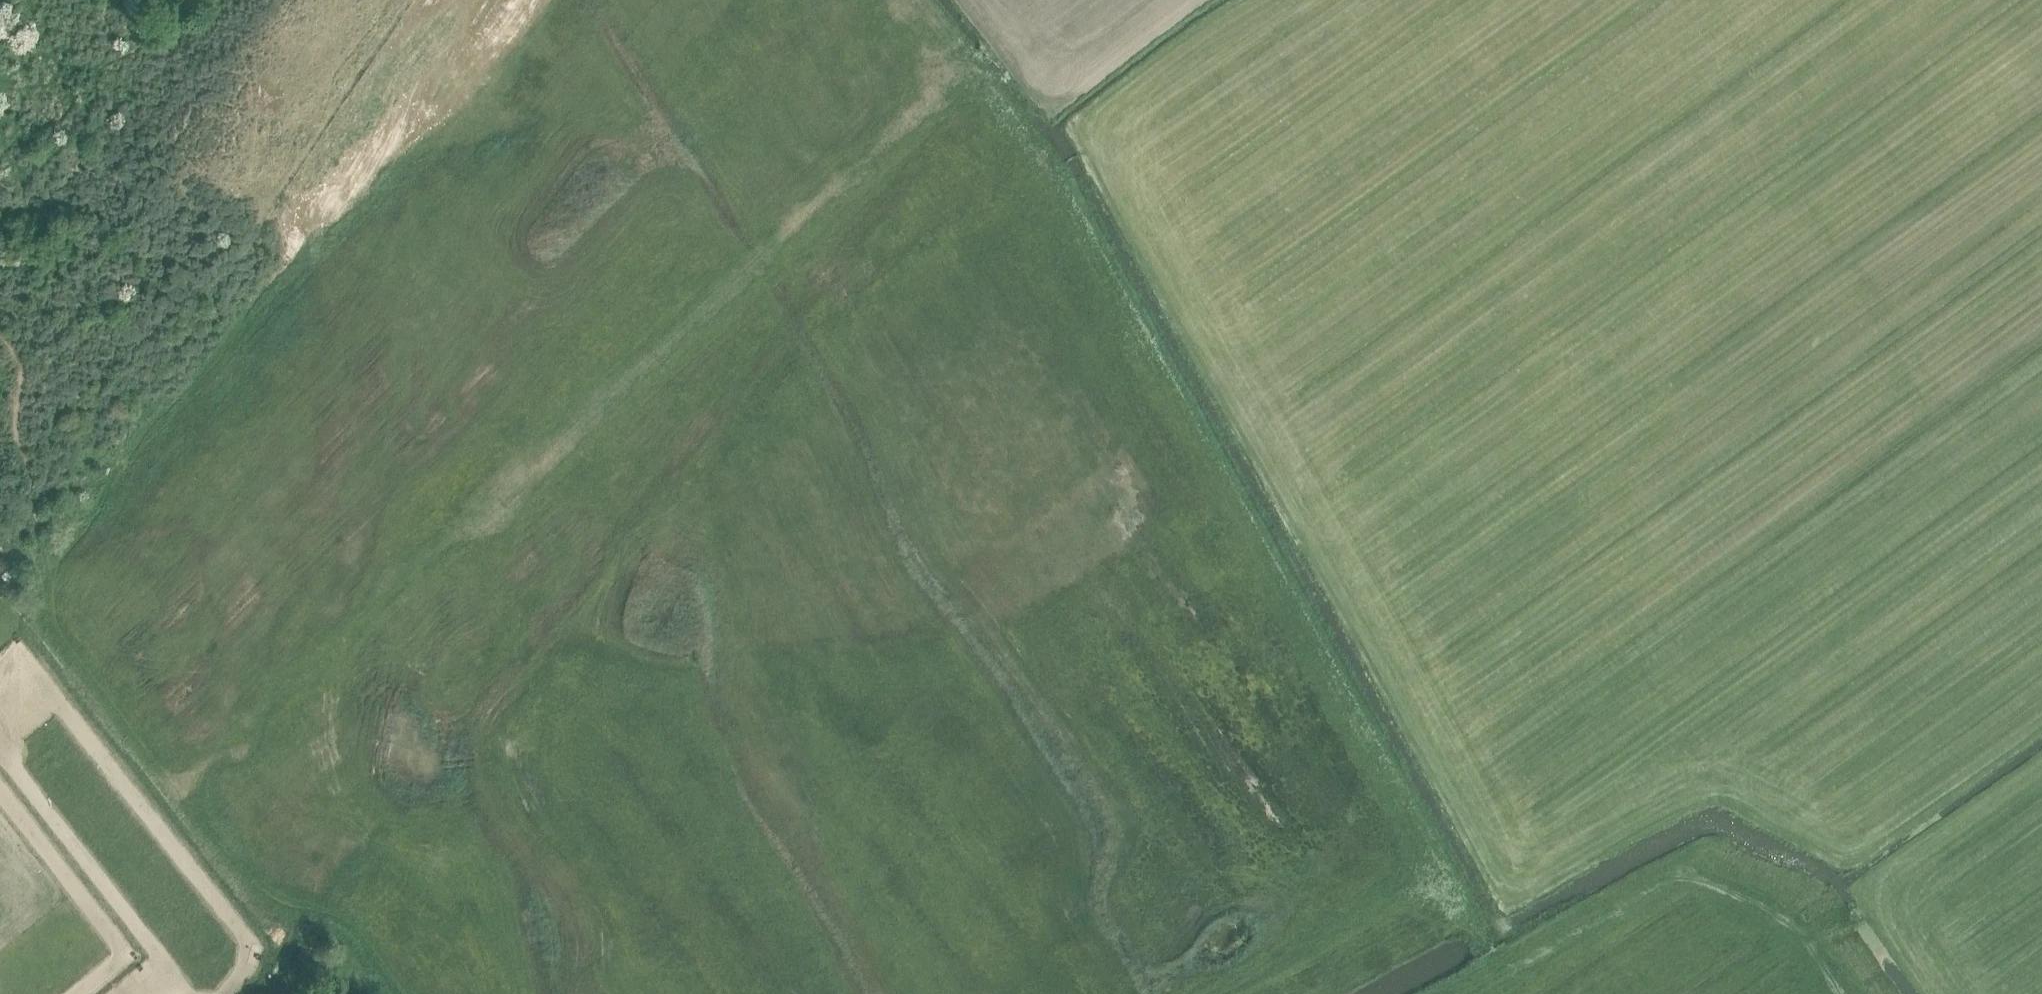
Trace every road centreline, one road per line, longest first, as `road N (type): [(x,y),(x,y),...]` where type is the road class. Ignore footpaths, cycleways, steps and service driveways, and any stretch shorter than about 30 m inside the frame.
road 1 (track): [(1209,993),(1332,929)]

